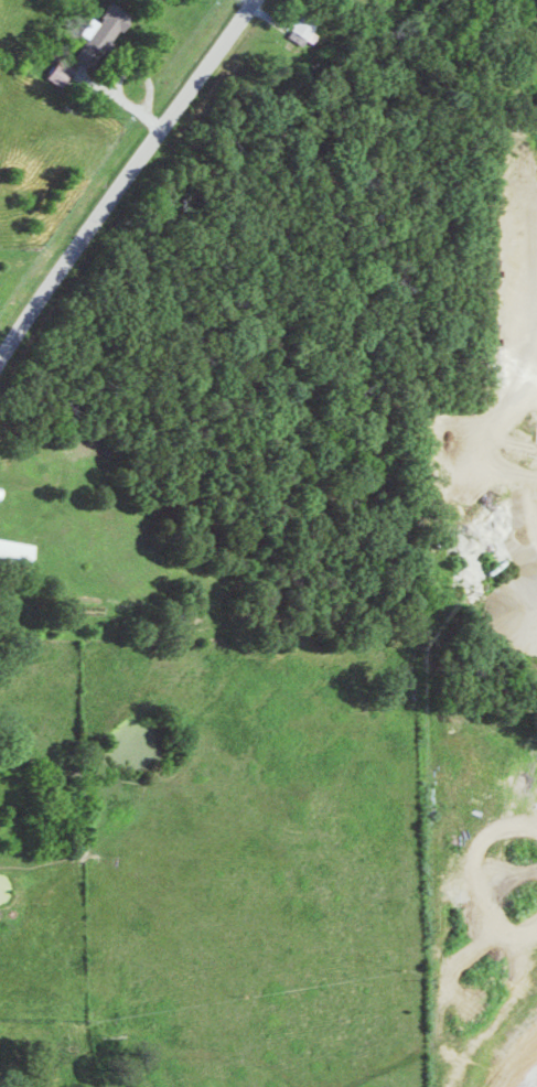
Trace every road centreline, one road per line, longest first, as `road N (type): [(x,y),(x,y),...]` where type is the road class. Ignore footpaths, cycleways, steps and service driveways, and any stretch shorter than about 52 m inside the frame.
road 1 (residential): [(0,359),(253,0)]

